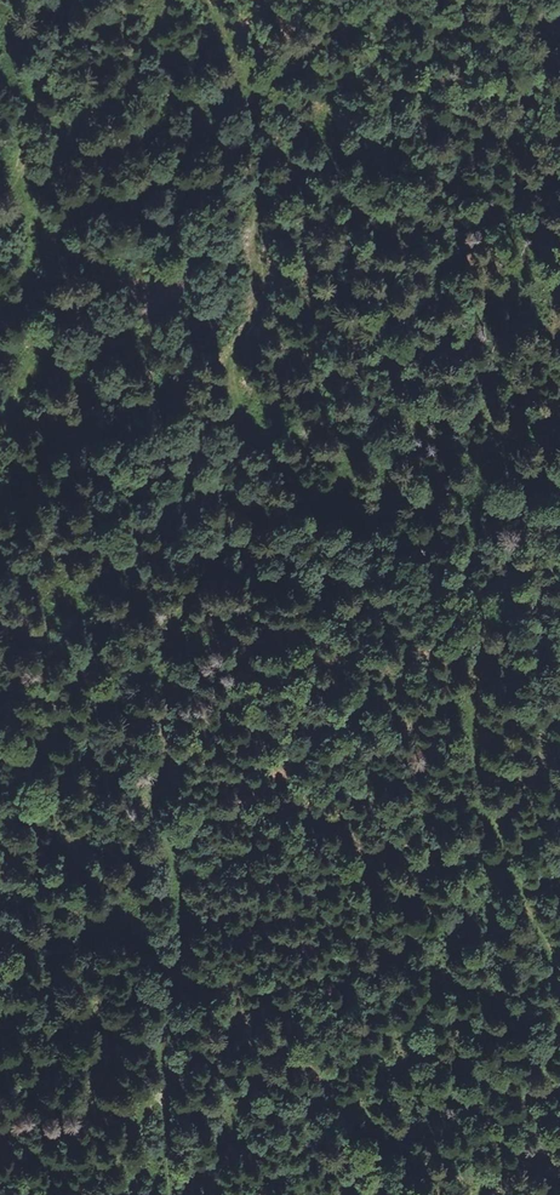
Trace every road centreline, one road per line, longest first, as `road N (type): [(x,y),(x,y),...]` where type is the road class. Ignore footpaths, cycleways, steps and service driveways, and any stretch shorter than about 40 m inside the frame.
road 1 (track): [(210,0),(256,193),(257,298),(240,333),(237,468),(220,554),(158,739),(177,954),(162,1019),(171,1194)]
road 2 (track): [(0,205),(72,0)]

